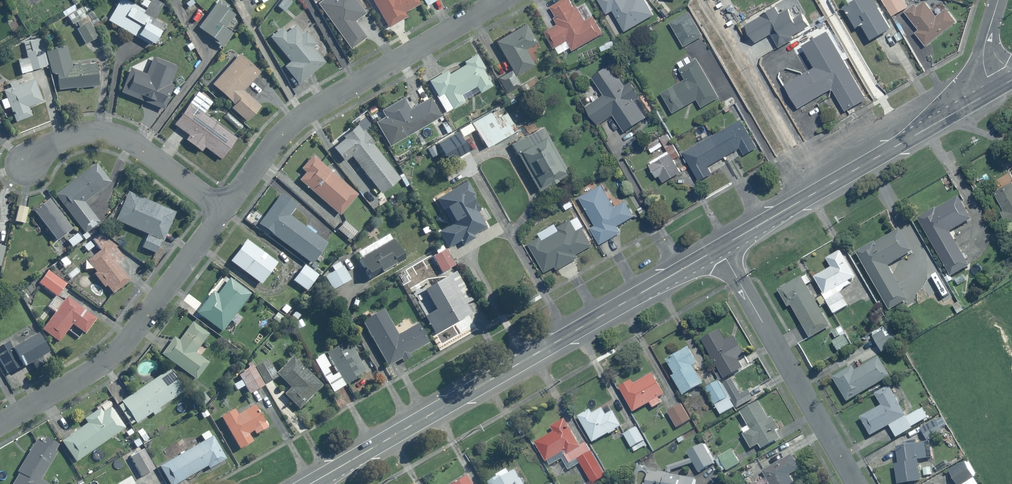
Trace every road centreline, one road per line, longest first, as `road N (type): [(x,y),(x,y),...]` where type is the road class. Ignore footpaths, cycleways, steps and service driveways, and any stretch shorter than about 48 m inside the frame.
road 1 (primary): [(720,247),(311,483)]
road 2 (residential): [(224,211),(272,144),(310,109),(501,0)]
road 3 (primary): [(995,89),(720,247)]
road 4 (residential): [(0,422),(132,337),(224,211)]
road 5 (residential): [(855,483),(720,247)]
road 6 (residential): [(29,164),(59,143),(109,131),(224,211)]

